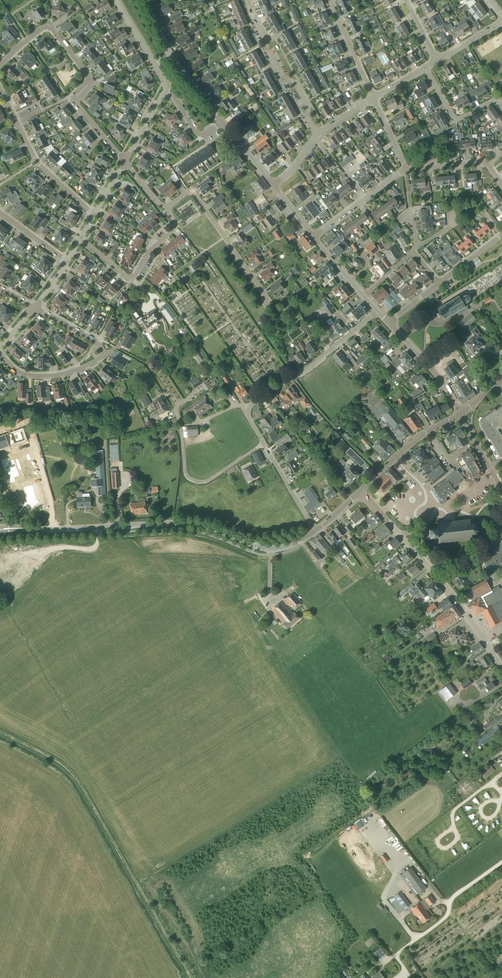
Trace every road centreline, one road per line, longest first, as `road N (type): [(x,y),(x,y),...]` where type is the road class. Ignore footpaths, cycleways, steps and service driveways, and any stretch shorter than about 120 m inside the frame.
road 1 (tertiary): [(0,530),(190,524),(271,550),(315,531)]
road 2 (residential): [(501,670),(438,579),(361,492)]
road 3 (residential): [(0,67),(51,28),(89,79),(77,103),(120,157)]
road 4 (residential): [(264,445),(250,407),(376,311)]
road 5 (residential): [(264,445),(210,481),(189,480),(178,407),(197,391)]
road 6 (residential): [(271,307),(194,193),(167,209)]
road 7 (residential): [(318,134),(295,83),(282,79),(266,50),(248,0)]
road 8 (residential): [(82,239),(131,278),(175,229),(167,209)]
road 9 (tertiary): [(221,122),(171,57),(144,0)]
road 10 (residential): [(95,215),(42,167),(18,122)]

